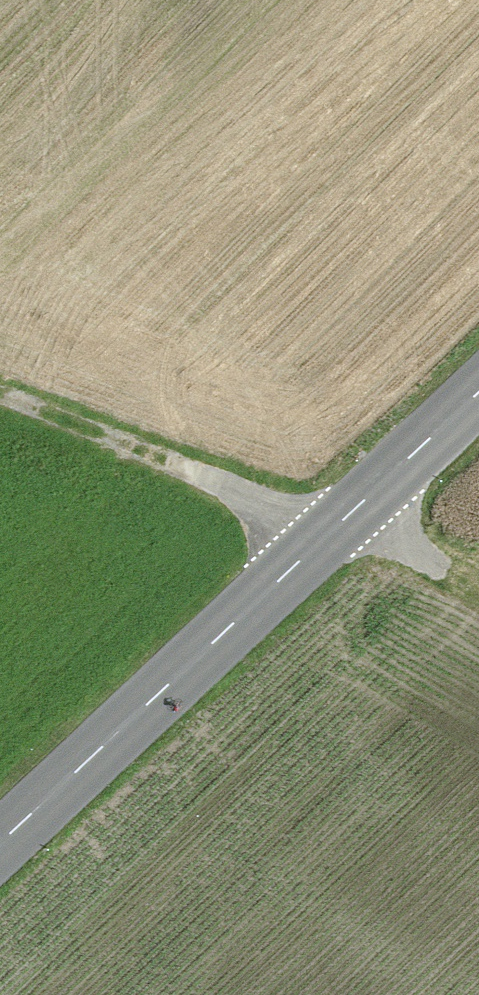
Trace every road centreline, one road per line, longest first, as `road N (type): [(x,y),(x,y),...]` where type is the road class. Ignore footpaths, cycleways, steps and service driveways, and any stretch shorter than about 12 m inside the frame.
road 1 (tertiary): [(0,843),(478,393)]
road 2 (track): [(328,535),(0,391)]
road 3 (track): [(328,535),(478,619)]

